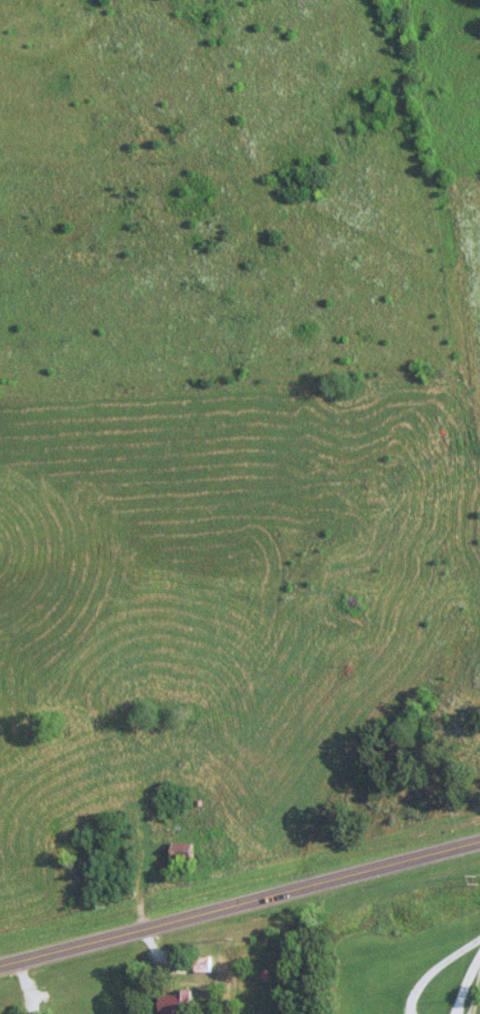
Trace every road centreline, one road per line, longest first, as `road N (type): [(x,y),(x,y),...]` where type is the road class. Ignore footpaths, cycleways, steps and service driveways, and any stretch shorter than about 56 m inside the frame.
road 1 (secondary): [(0,962),(479,838)]

